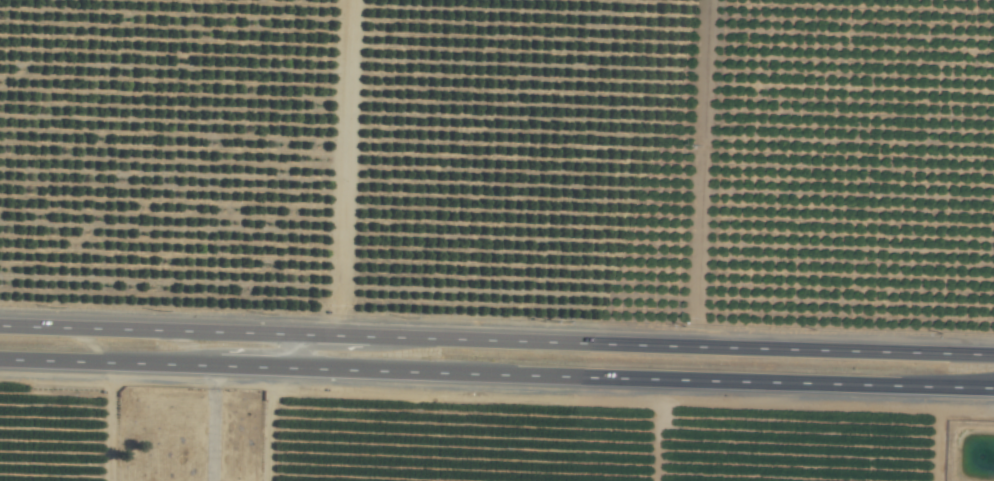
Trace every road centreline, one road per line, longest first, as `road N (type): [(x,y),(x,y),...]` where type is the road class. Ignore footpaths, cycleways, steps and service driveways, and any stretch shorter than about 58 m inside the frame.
road 1 (primary): [(993,356),(0,327)]
road 2 (primary): [(0,361),(993,388)]

